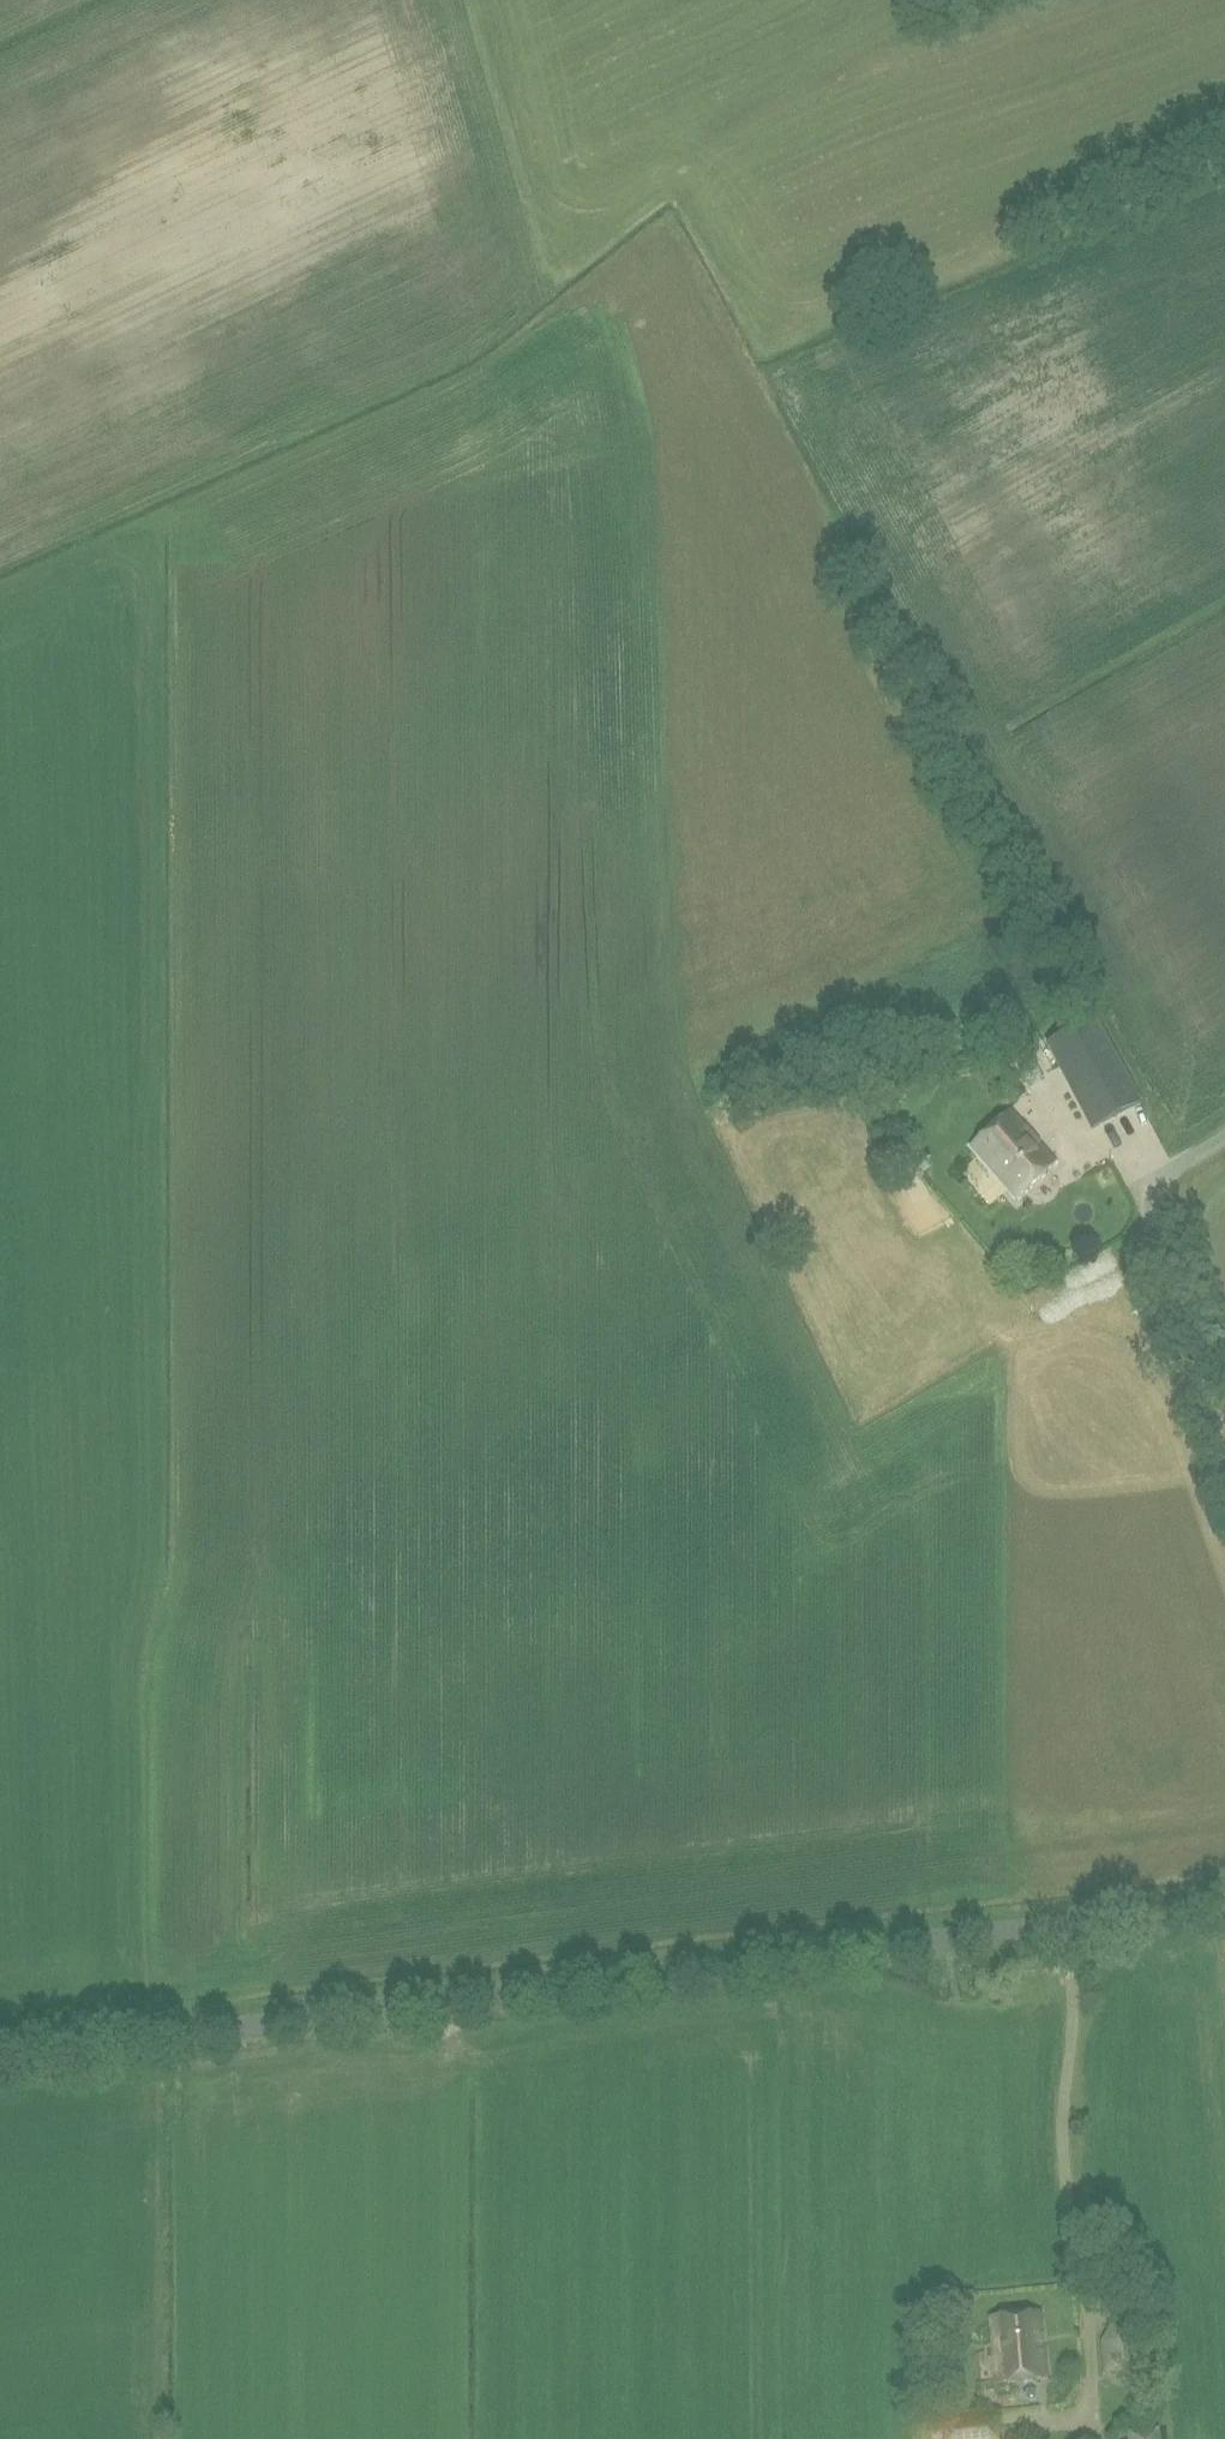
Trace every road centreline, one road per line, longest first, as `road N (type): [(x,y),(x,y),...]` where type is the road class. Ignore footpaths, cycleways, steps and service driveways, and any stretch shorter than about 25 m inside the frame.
road 1 (unclassified): [(0,2058),(1224,1903)]

